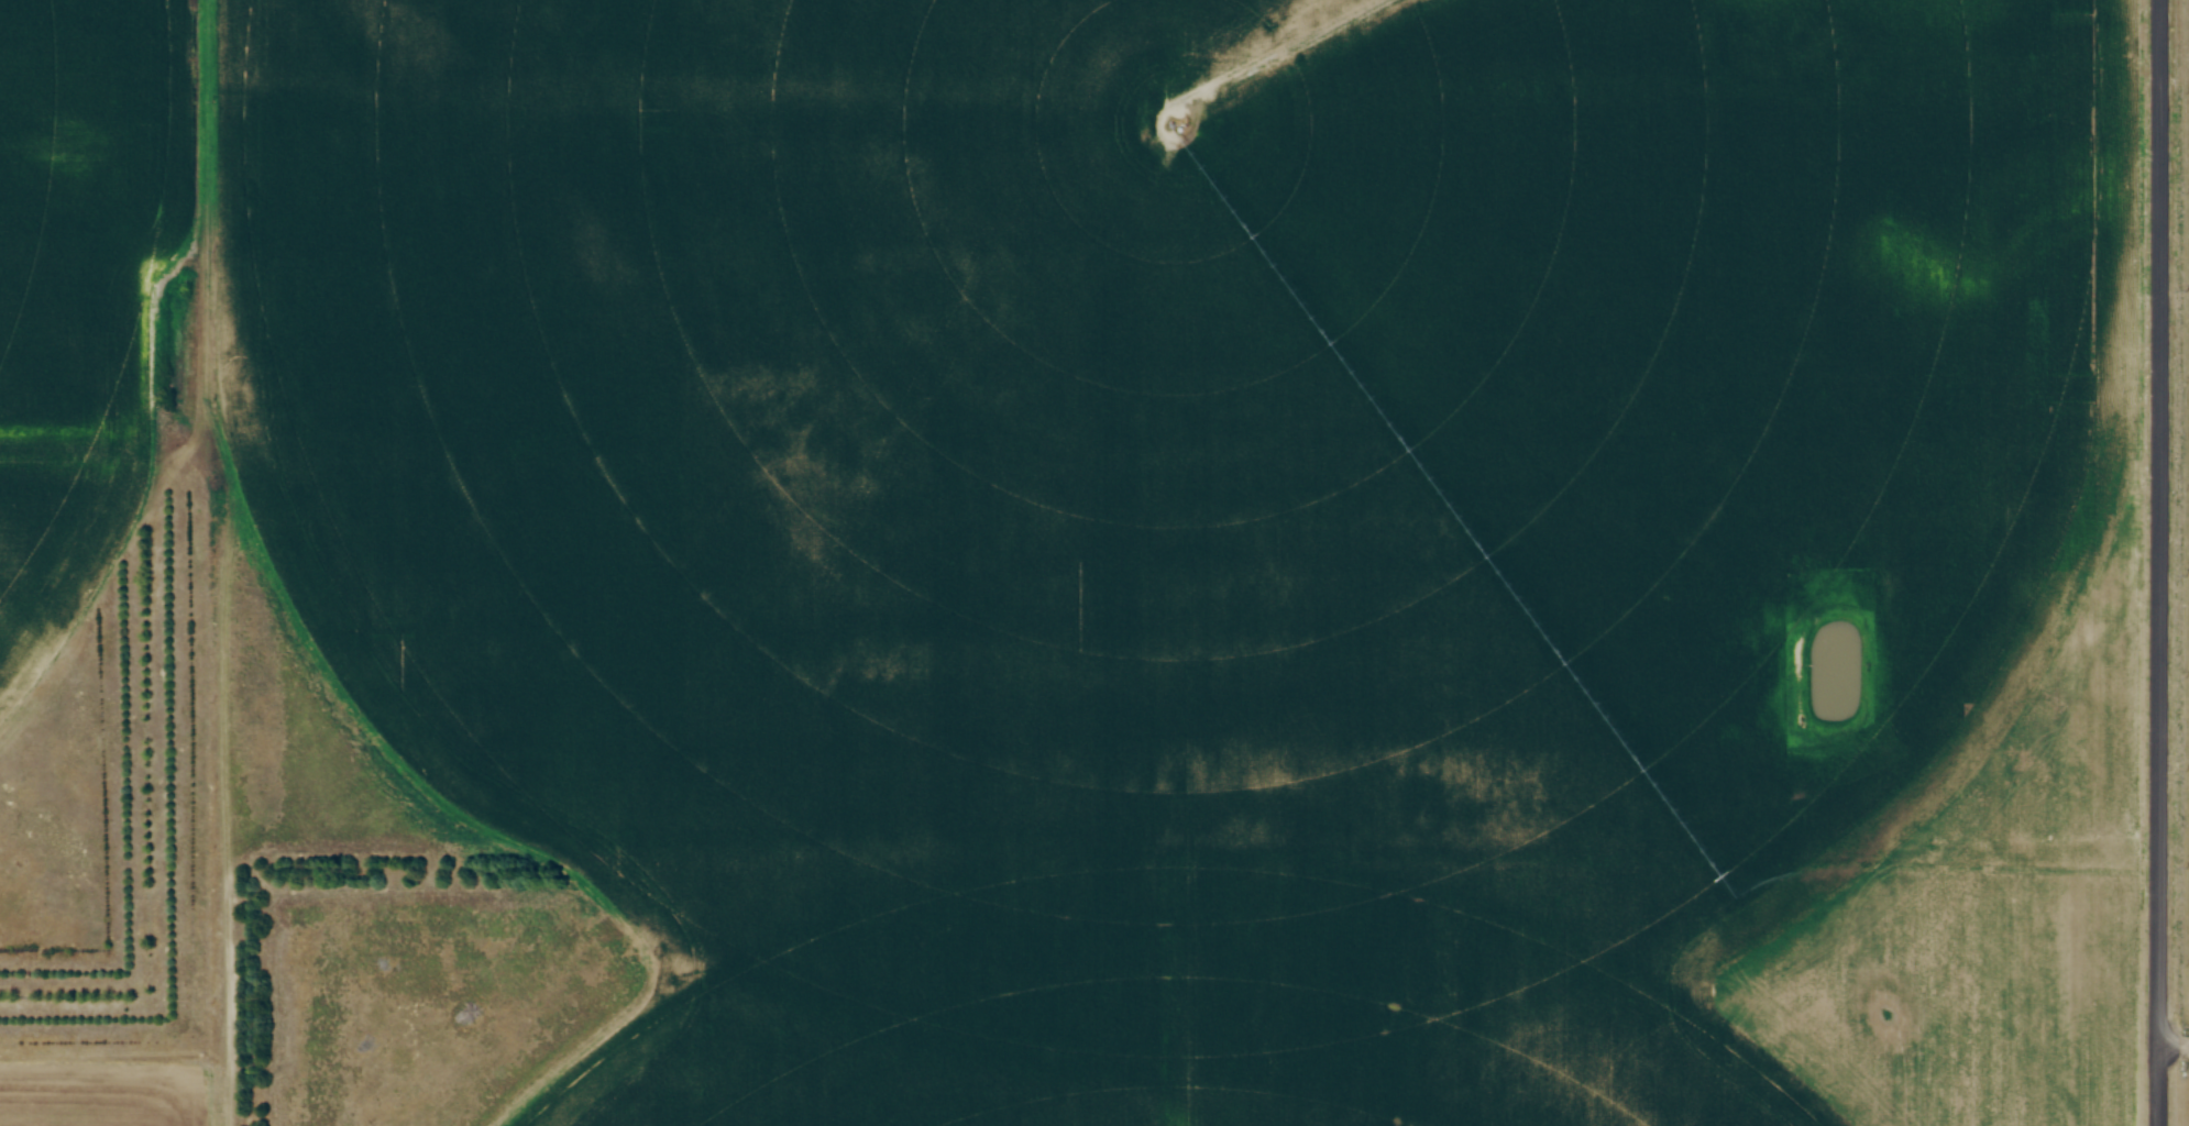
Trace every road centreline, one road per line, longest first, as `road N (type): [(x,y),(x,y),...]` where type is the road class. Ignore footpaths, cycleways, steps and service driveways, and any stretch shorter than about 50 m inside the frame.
road 1 (tertiary): [(2160,0),(2157,1125)]

